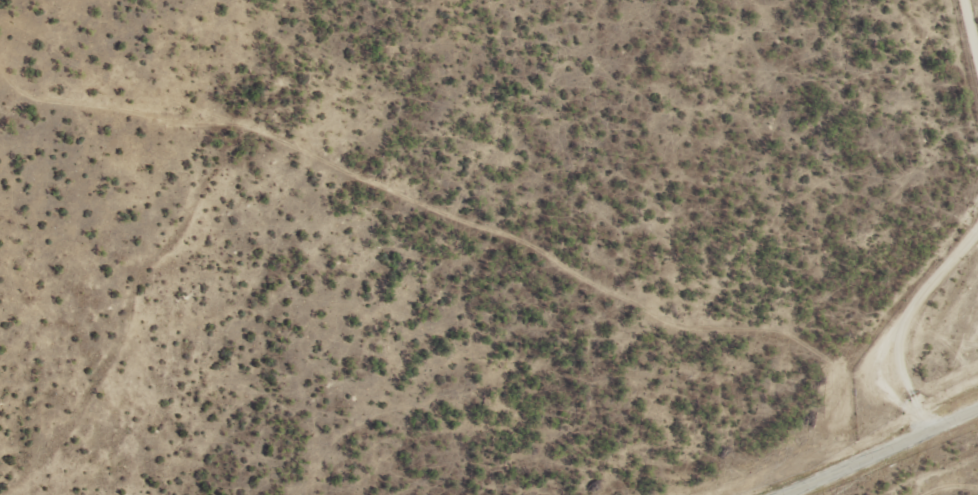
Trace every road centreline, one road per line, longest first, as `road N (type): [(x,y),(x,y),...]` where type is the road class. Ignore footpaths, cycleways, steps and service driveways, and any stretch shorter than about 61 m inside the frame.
road 1 (residential): [(977,389),(949,420),(941,487),(917,494)]

